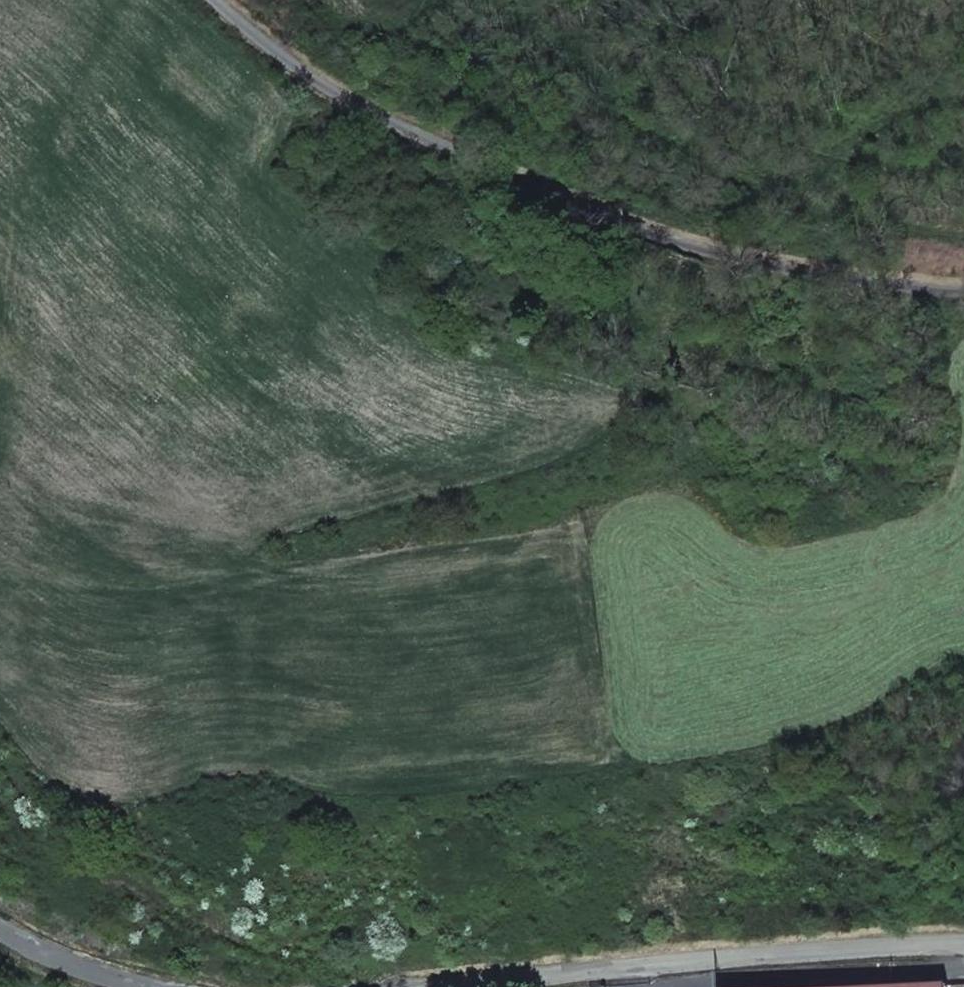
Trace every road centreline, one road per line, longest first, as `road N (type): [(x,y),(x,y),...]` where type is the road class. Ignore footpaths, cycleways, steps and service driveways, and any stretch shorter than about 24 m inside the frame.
road 1 (unclassified): [(223,0),(363,114),(539,194),(732,253),(911,288),(963,290)]
road 2 (unclassified): [(963,950),(519,986)]
road 3 (track): [(390,986),(215,932),(52,854),(0,794)]
road 4 (unclassified): [(147,986),(0,930)]

